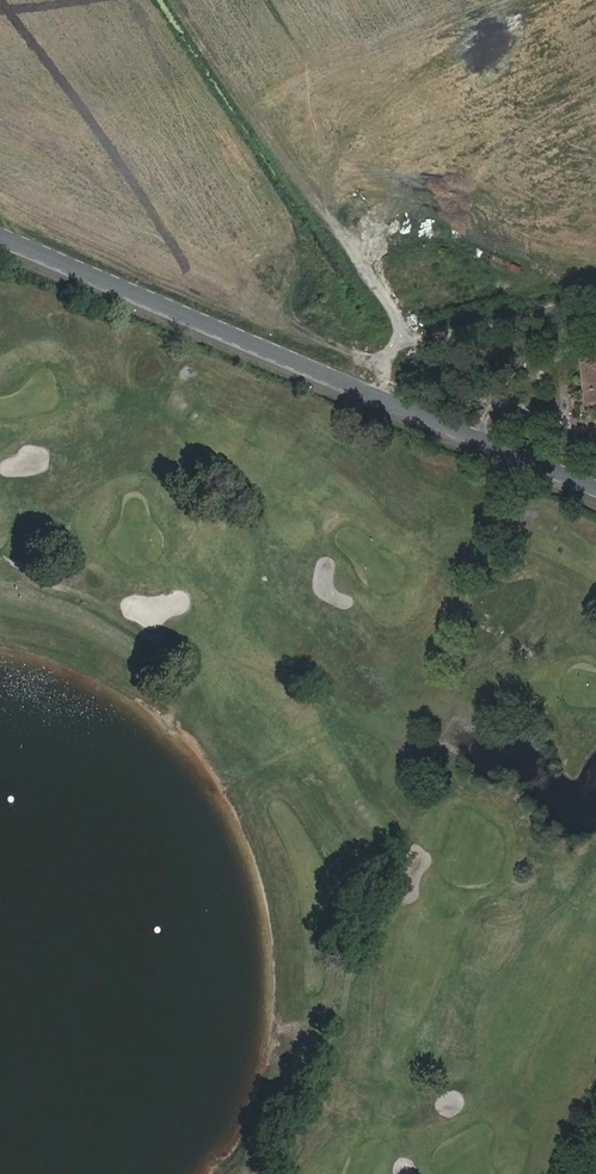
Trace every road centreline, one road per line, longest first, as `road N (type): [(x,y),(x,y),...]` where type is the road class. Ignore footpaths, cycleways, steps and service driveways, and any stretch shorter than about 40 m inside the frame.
road 1 (tertiary): [(595,490),(0,235)]

